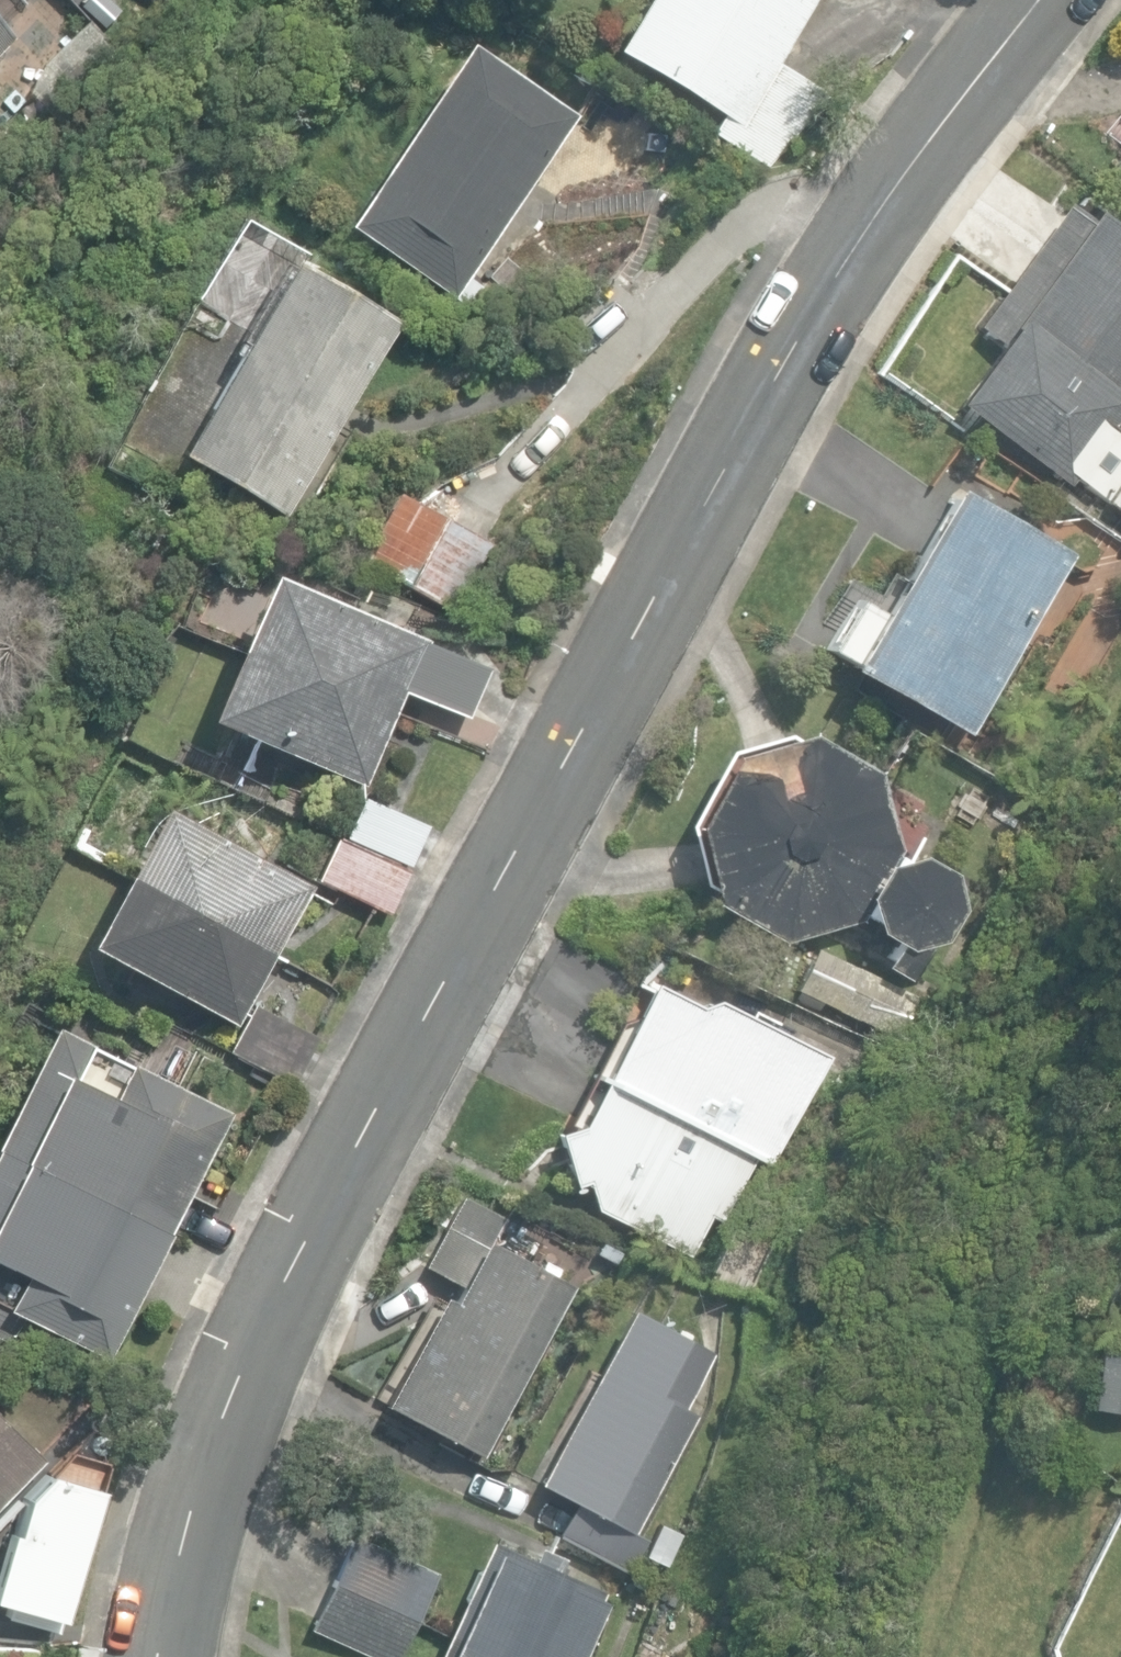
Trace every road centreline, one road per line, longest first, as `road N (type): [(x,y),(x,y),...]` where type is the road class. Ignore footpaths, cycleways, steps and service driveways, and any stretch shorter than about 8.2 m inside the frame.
road 1 (residential): [(166,1656),(173,1602),(252,1371),(583,739),(866,227),(1020,0)]

